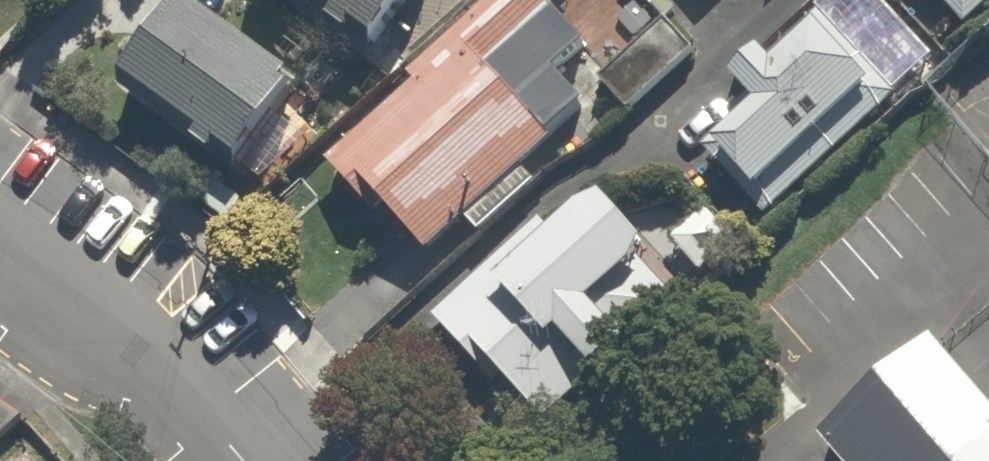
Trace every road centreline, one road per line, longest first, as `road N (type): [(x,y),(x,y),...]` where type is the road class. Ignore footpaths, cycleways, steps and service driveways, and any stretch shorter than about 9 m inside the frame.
road 1 (residential): [(252,460),(206,413),(0,254)]

